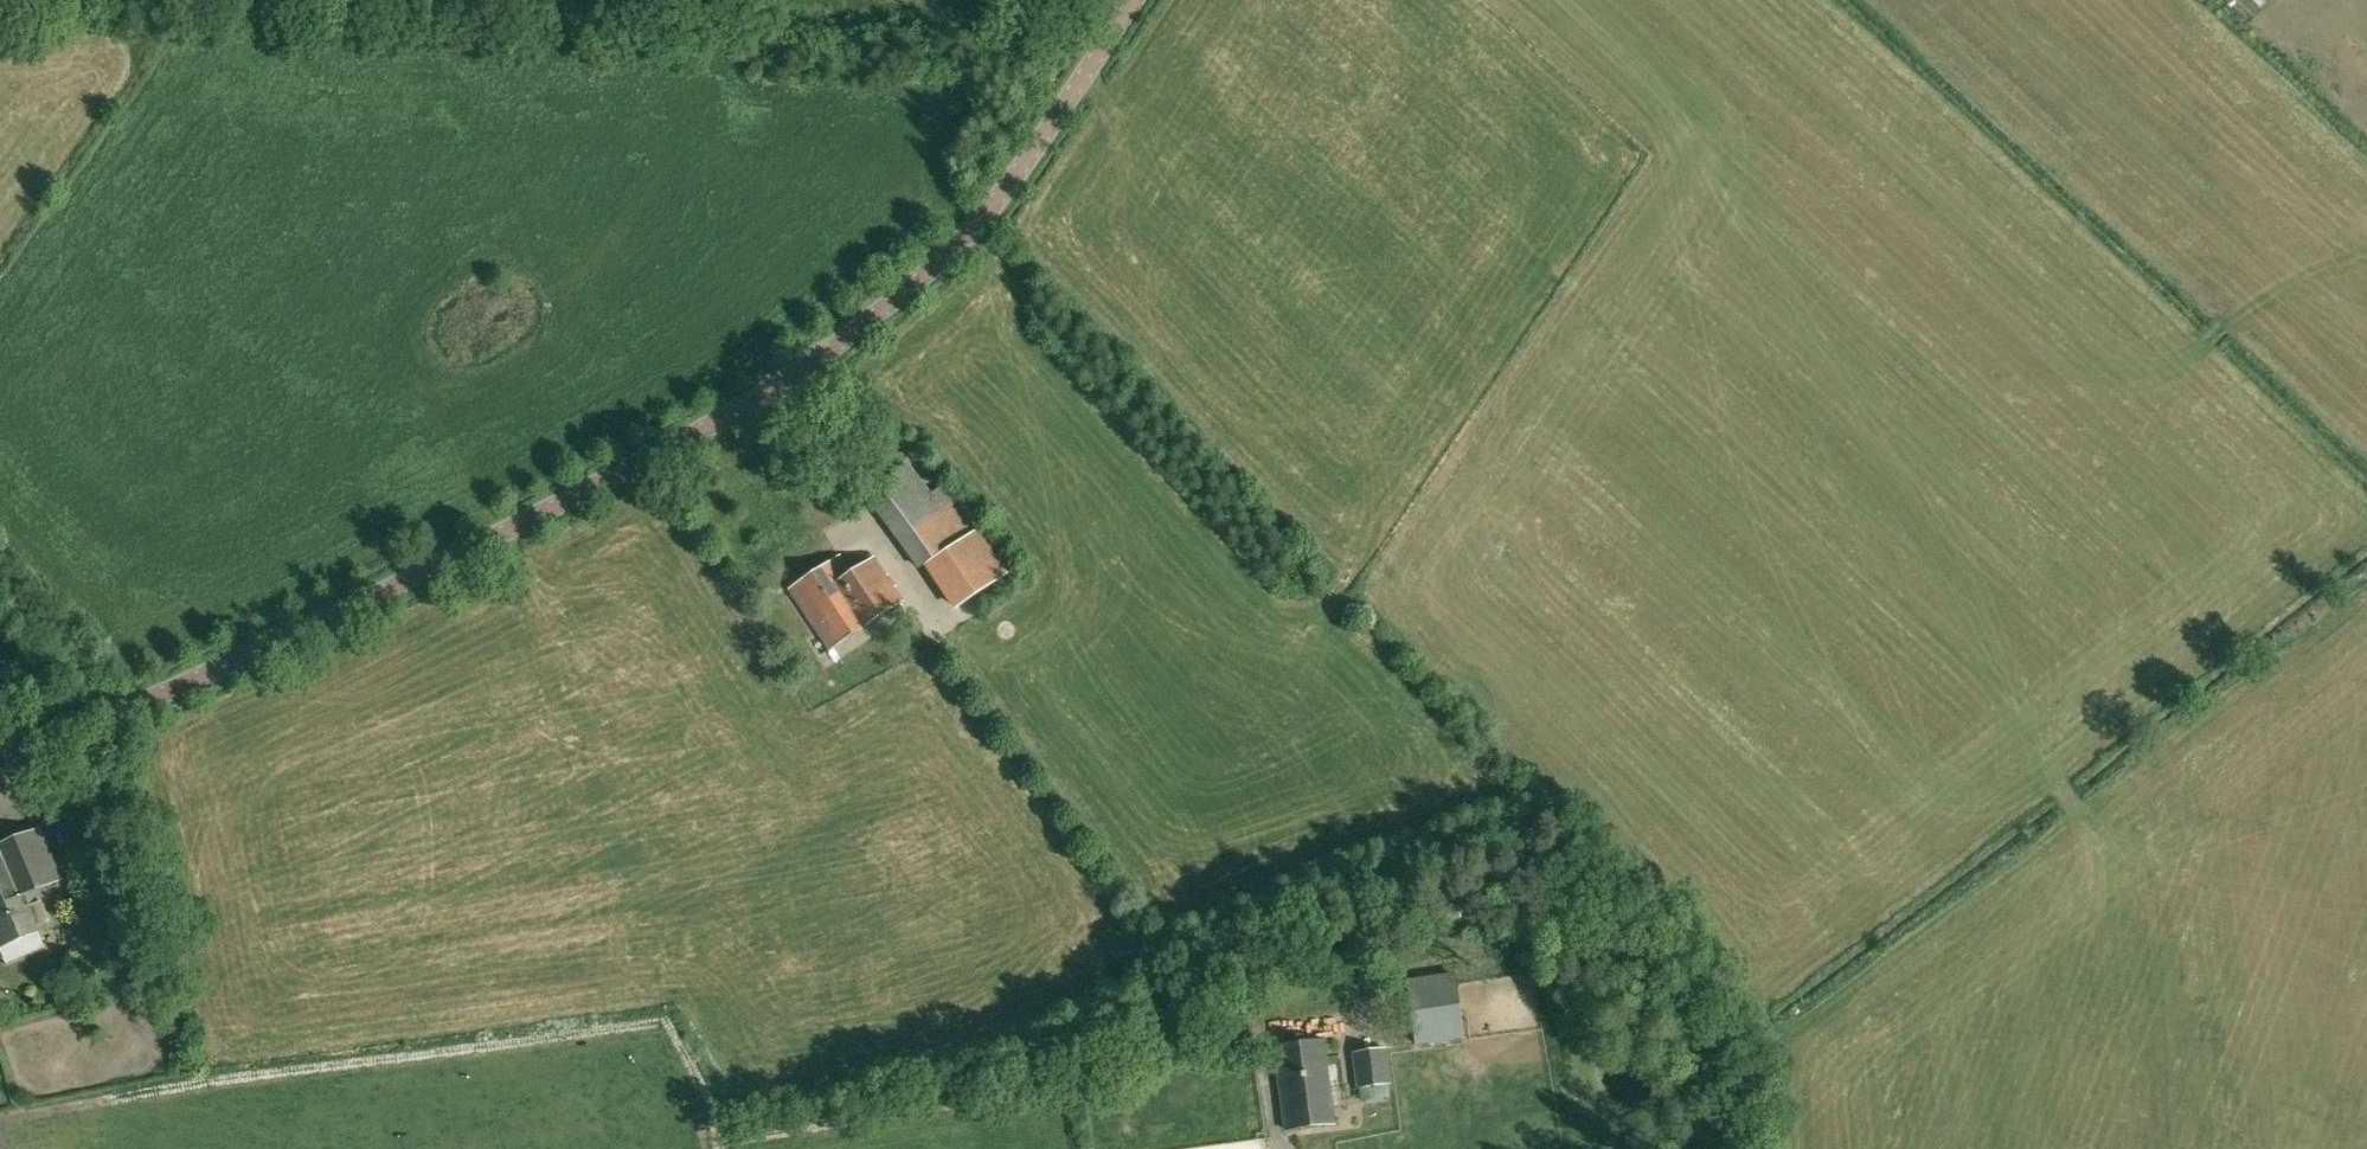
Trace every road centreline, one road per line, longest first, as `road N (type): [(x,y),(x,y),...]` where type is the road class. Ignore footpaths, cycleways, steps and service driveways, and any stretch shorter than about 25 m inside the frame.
road 1 (unclassified): [(0,768),(635,470),(782,386),(965,234),(1134,0)]

